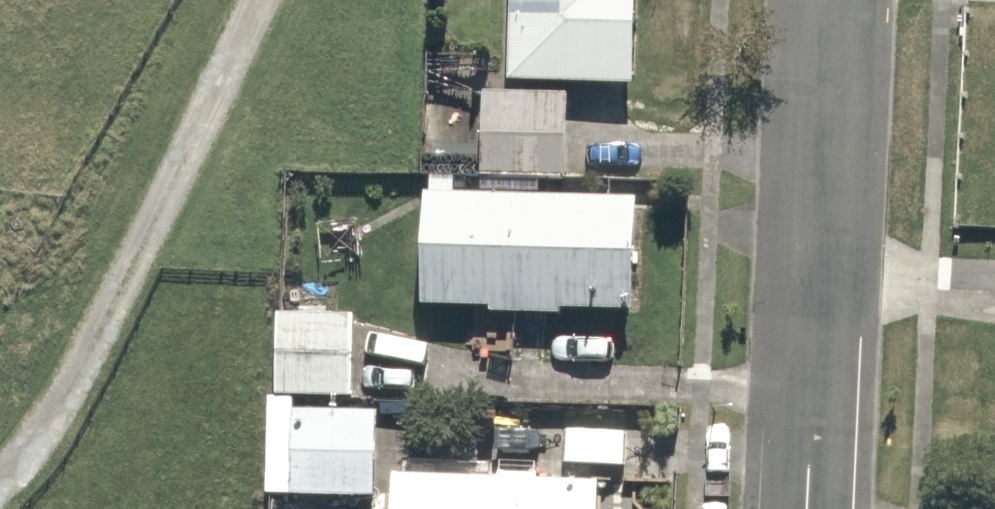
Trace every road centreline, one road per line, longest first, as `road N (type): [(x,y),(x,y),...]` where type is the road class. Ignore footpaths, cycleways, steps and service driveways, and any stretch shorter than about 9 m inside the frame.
road 1 (residential): [(822,0),(804,508)]

